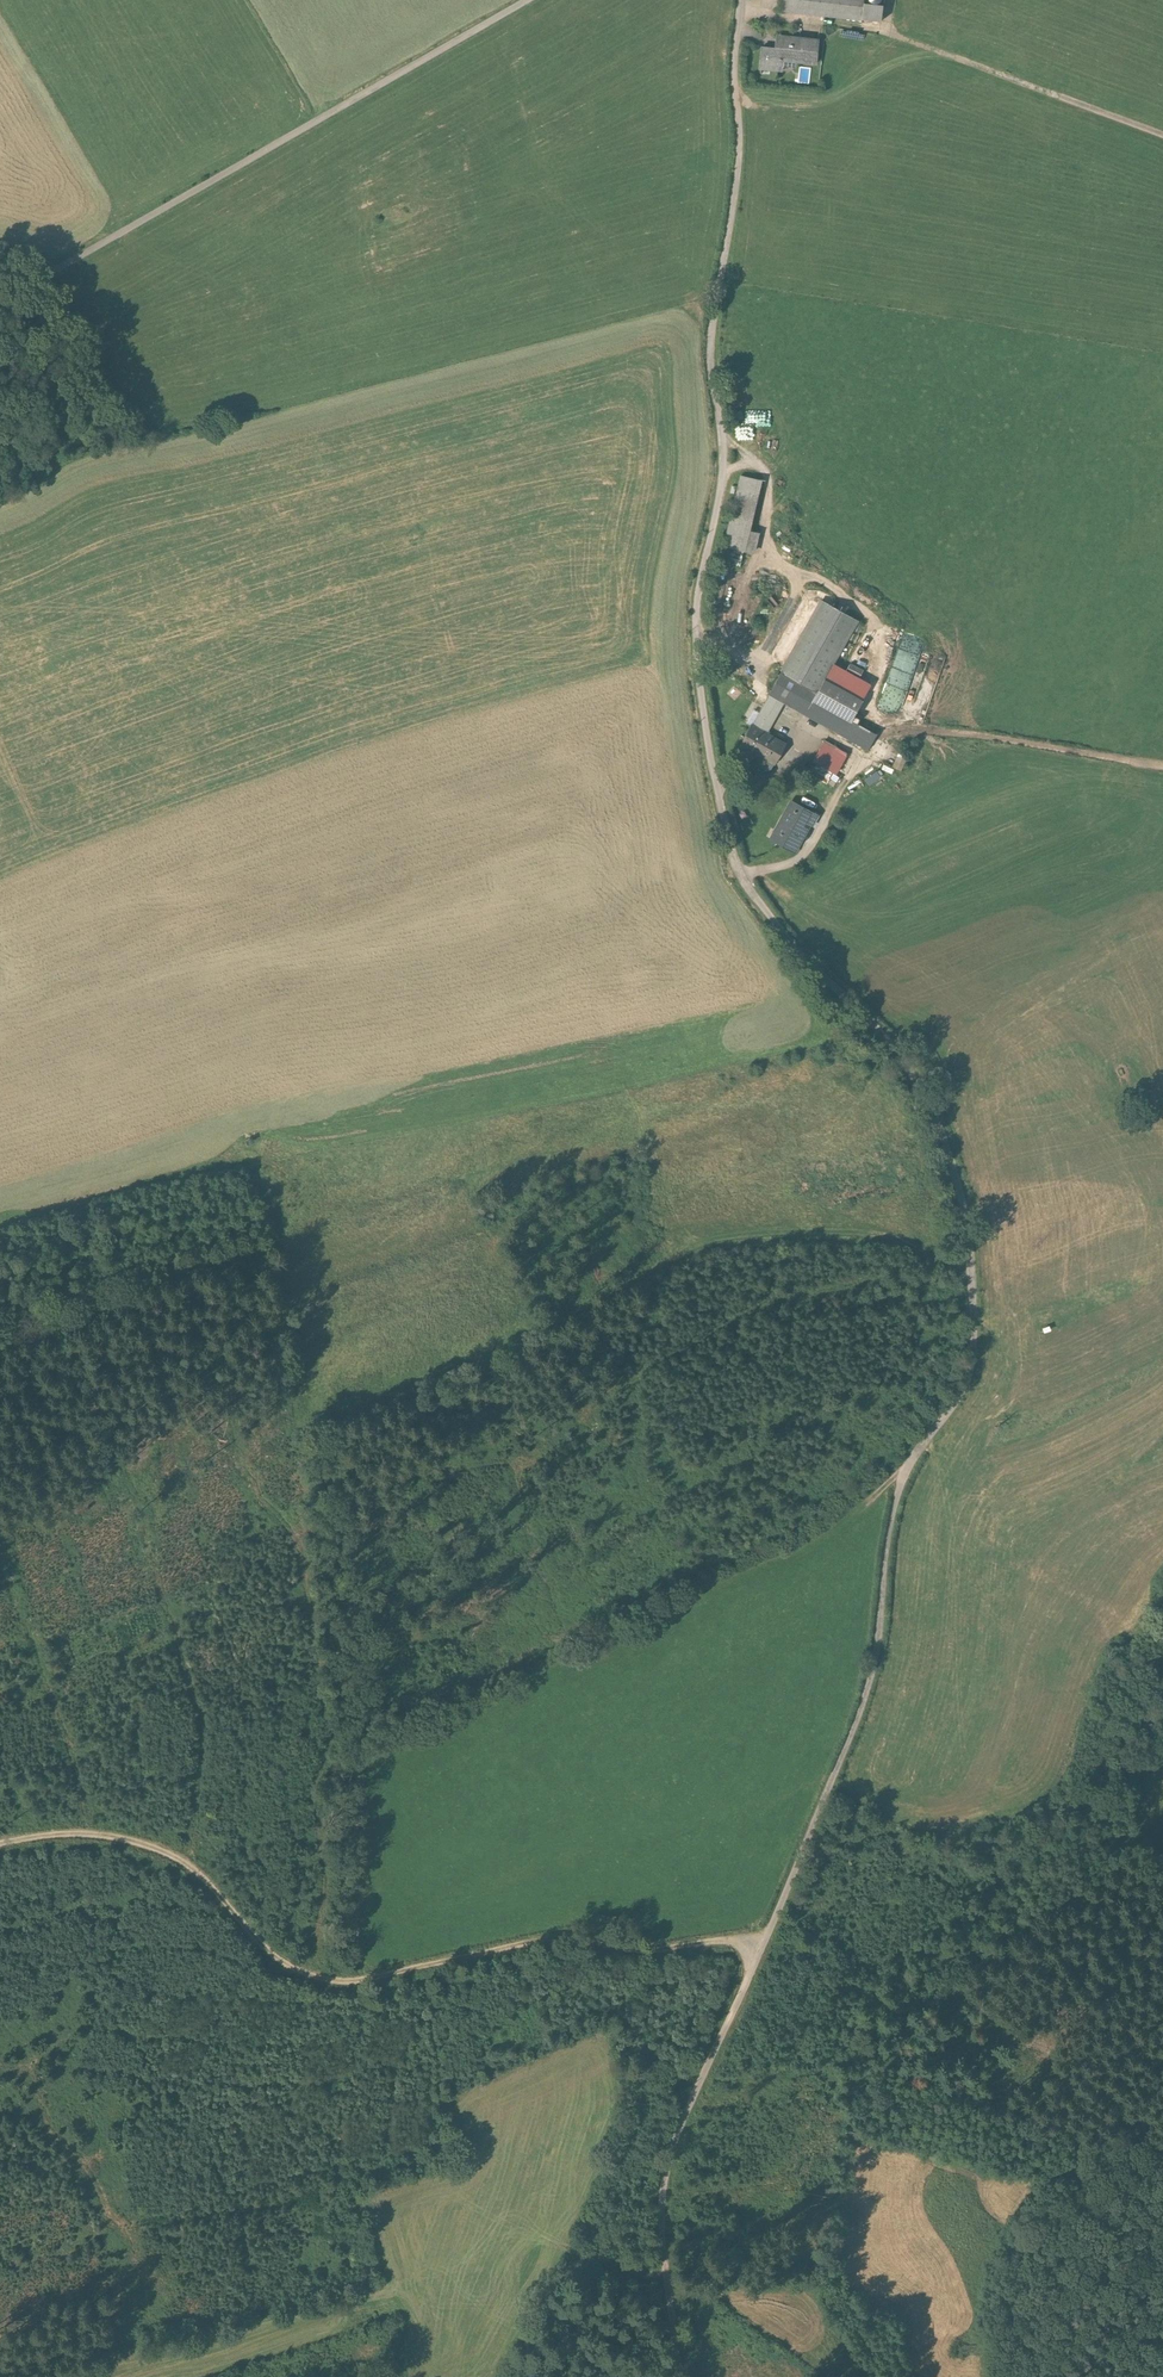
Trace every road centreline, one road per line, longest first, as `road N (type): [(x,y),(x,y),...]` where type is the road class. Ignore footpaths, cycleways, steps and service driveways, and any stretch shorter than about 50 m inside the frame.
road 1 (track): [(527,0),(0,297)]
road 2 (track): [(744,12),(876,24),(1162,136)]
road 3 (track): [(746,874),(796,864),(838,795)]

